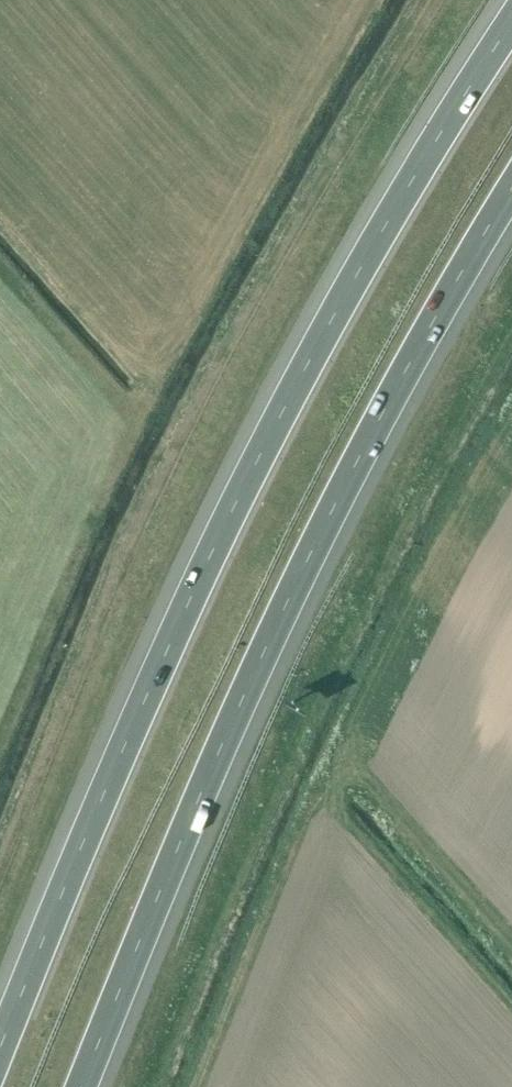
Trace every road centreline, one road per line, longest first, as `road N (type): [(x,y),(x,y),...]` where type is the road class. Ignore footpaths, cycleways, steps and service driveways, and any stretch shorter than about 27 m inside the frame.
road 1 (motorway): [(511,21),(401,178),(127,695),(0,1021)]
road 2 (motorway): [(93,1086),(224,765),(511,196)]

